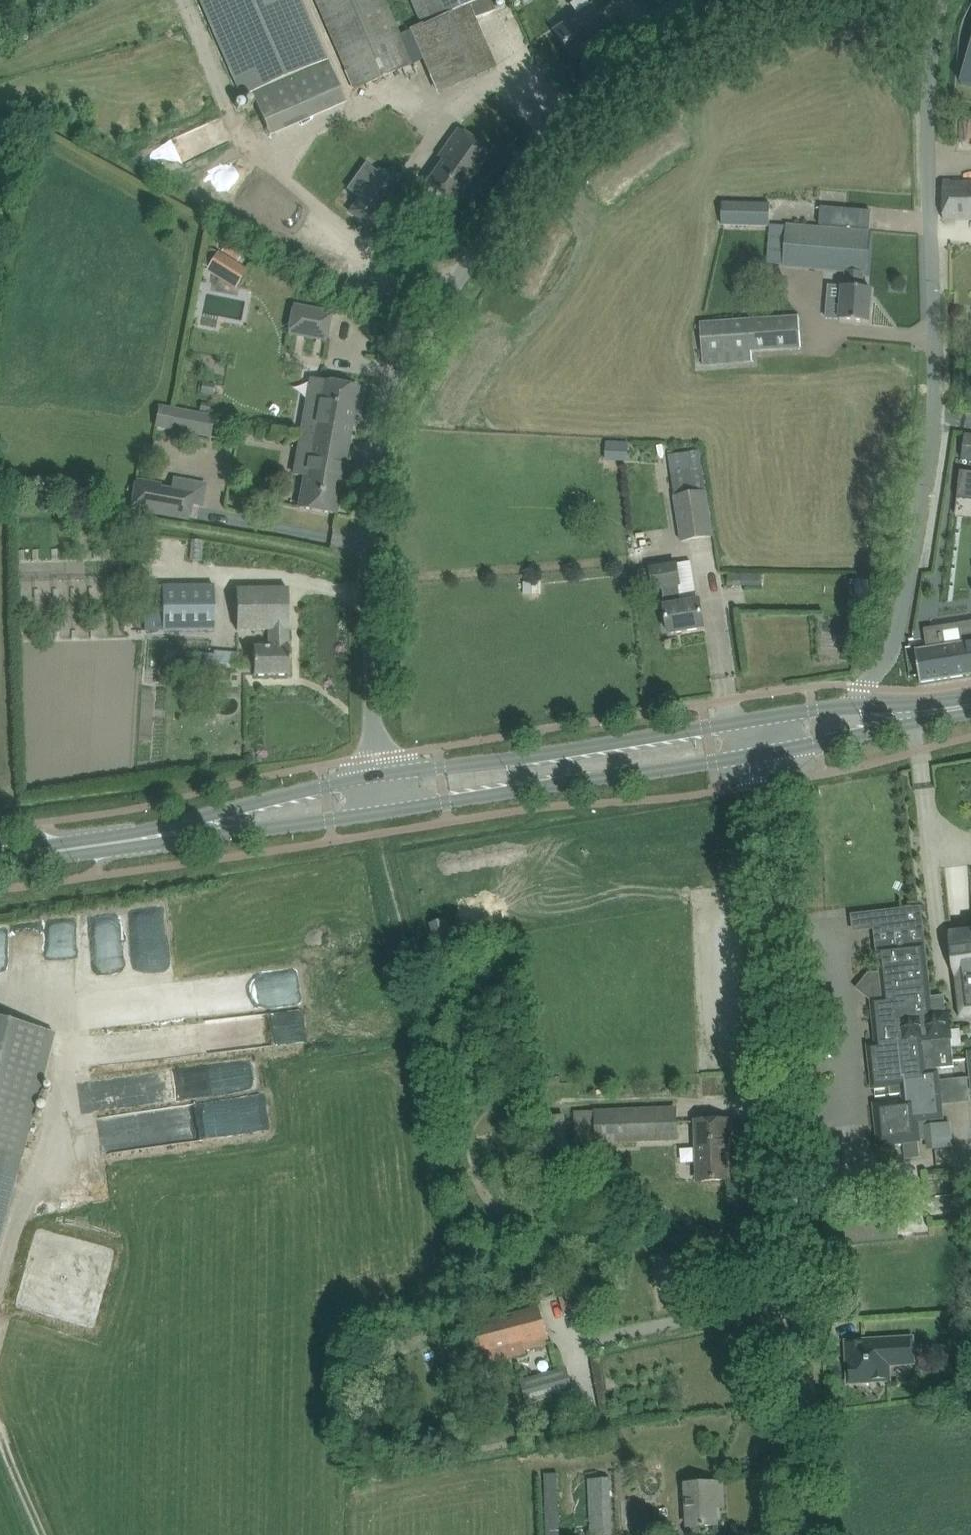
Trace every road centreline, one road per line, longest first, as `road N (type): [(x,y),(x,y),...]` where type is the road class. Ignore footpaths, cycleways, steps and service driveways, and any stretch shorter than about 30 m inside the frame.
road 1 (unclassified): [(379,775),(369,679),(376,427),(412,351),(526,180),(590,116),(645,80),(808,0)]
road 2 (unclassified): [(806,1534),(769,753)]
road 3 (unclassified): [(861,688),(891,658),(931,430),(927,105),(939,0)]
road 4 (secondary): [(384,812),(769,753)]
road 5 (secondary): [(764,719),(379,775)]
road 6 (secondary): [(379,775),(151,837)]
road 7 (secondary): [(151,837),(384,812)]
road 8 (secondary): [(769,753),(970,715)]
road 9 (secondary): [(0,858),(151,837)]
road 10 (secondary): [(970,697),(848,706)]

